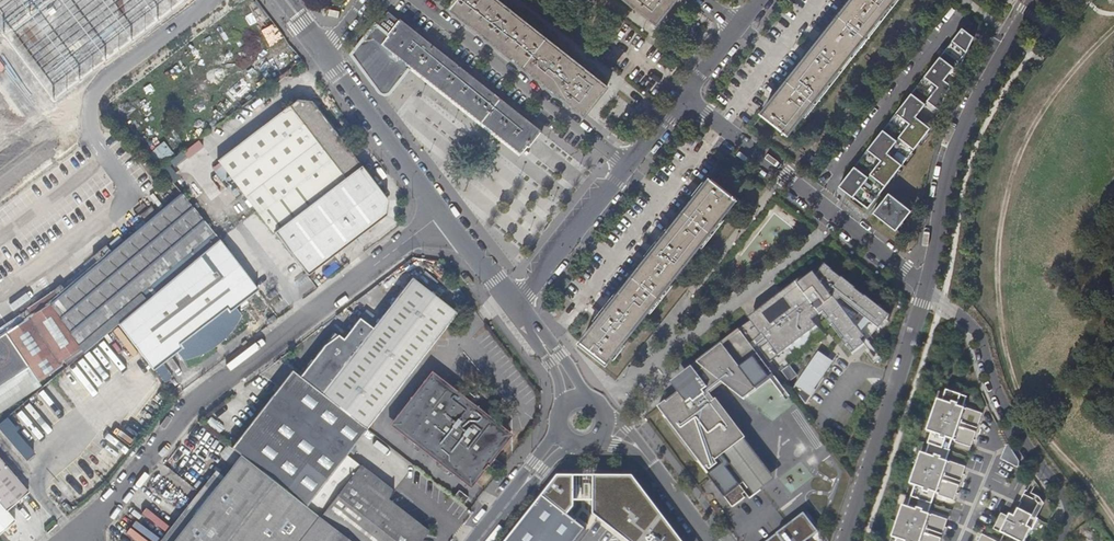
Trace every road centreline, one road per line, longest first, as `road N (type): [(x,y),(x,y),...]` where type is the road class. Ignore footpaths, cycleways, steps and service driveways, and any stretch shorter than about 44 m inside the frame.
road 1 (residential): [(72,540),(185,402),(442,210)]
road 2 (residential): [(1036,0),(960,142),(926,288)]
road 3 (residential): [(926,288),(685,93)]
road 4 (residential): [(1059,540),(1071,517),(1065,500),(1001,399),(978,331),(926,288)]
road 5 (residential): [(414,0),(628,168)]
road 6 (unclassified): [(842,540),(926,288)]
road 7 (residential): [(442,210),(323,53)]
road 8 (residential): [(582,420),(631,444),(705,540)]
road 9 (residential): [(481,540),(582,420)]
road 10 (residential): [(628,168),(532,283)]
road 11 (residential): [(582,420),(516,300)]

